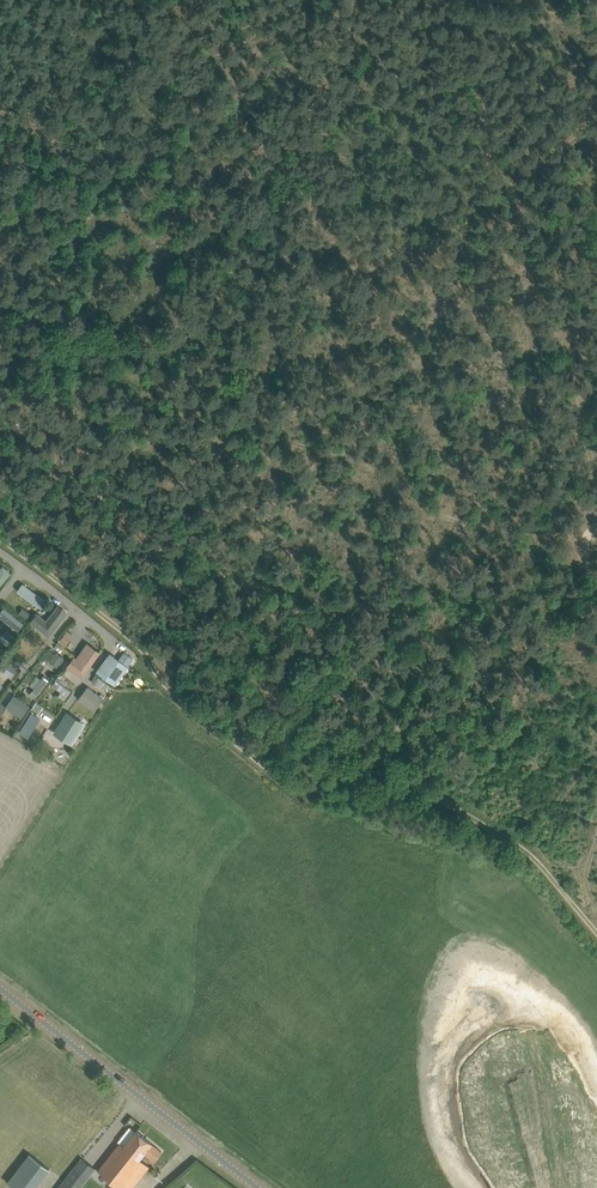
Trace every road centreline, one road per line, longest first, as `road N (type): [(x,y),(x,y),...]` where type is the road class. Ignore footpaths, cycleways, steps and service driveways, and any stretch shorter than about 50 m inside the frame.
road 1 (track): [(0,539),(137,643),(169,688),(284,779),(318,789),(410,790),(457,809),(533,856),(596,932)]
road 2 (tertiary): [(259,1187),(0,989)]

